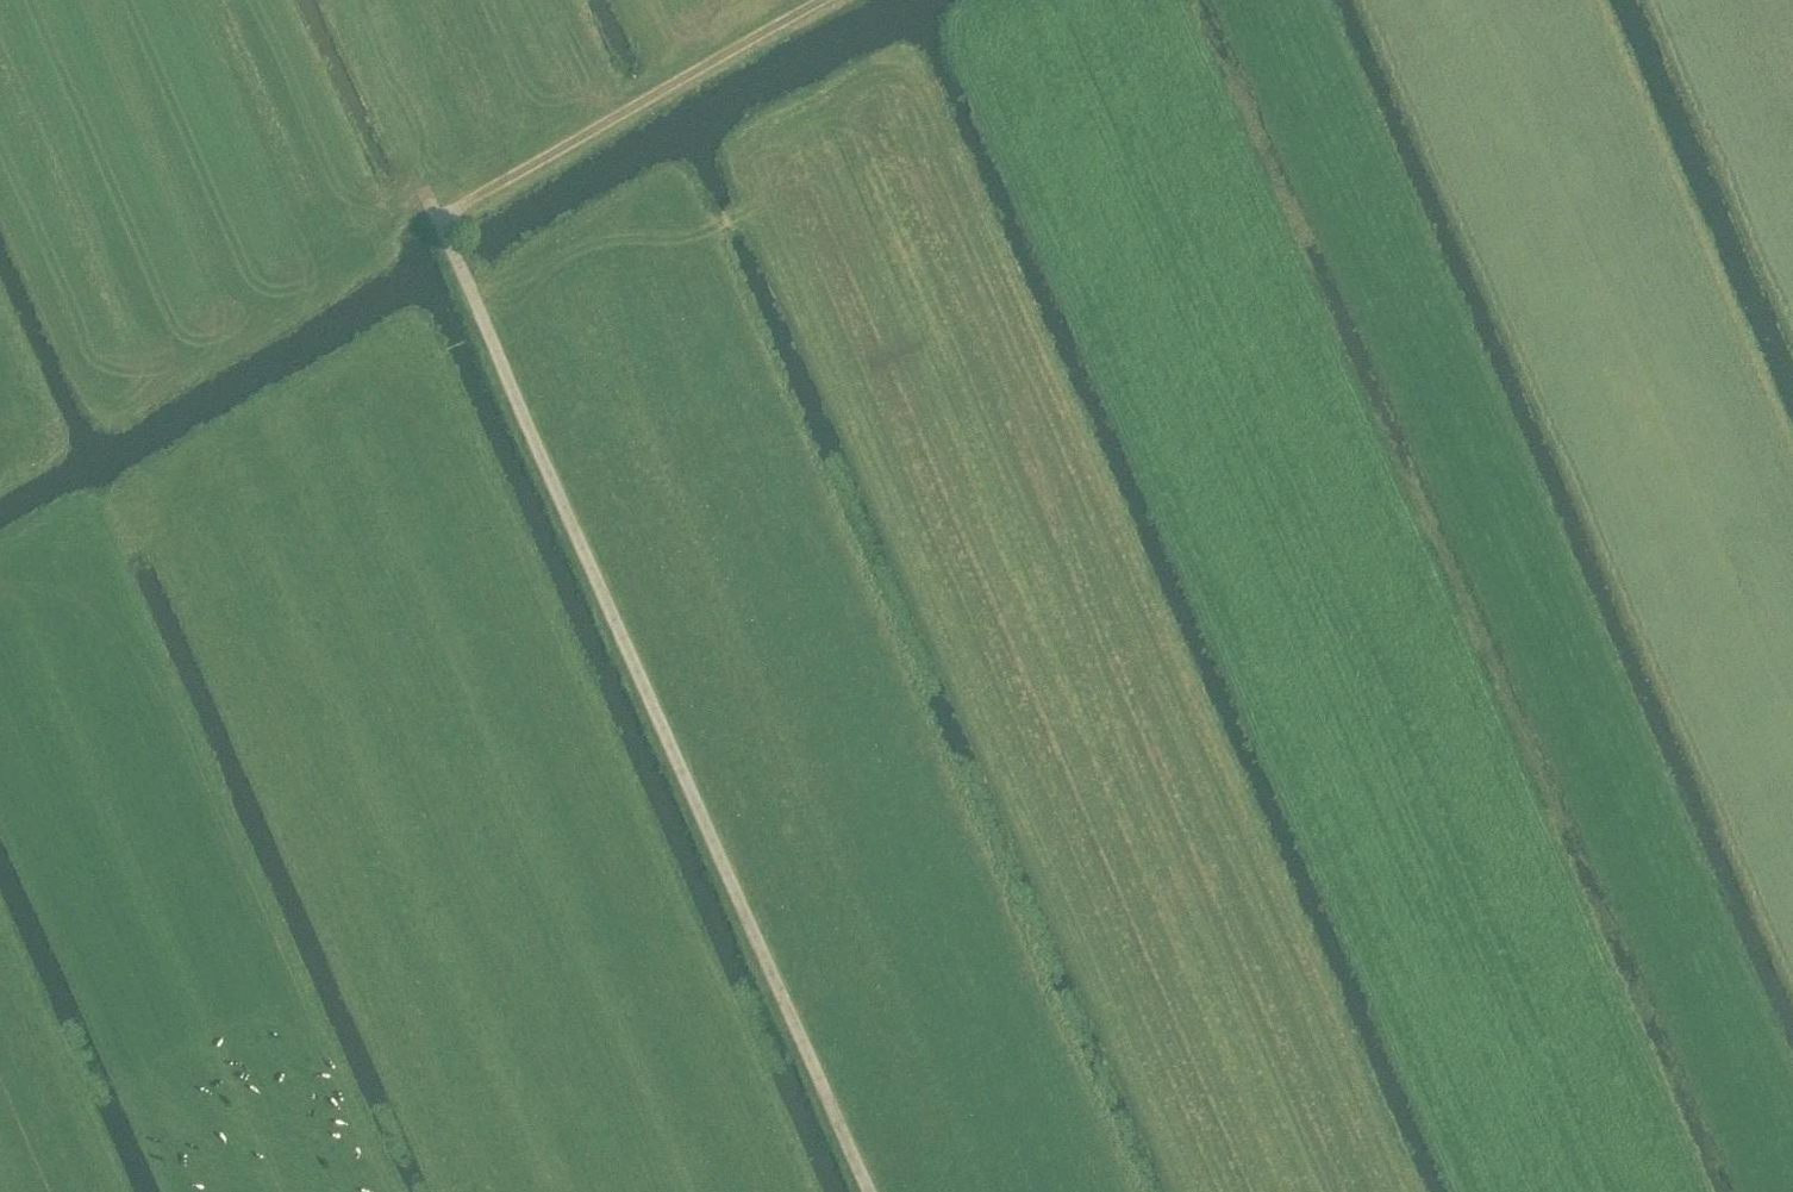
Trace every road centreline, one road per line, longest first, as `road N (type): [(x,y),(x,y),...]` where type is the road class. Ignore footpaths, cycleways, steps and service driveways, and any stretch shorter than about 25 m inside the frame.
road 1 (track): [(869,1191),(424,188)]
road 2 (track): [(437,218),(827,0)]

